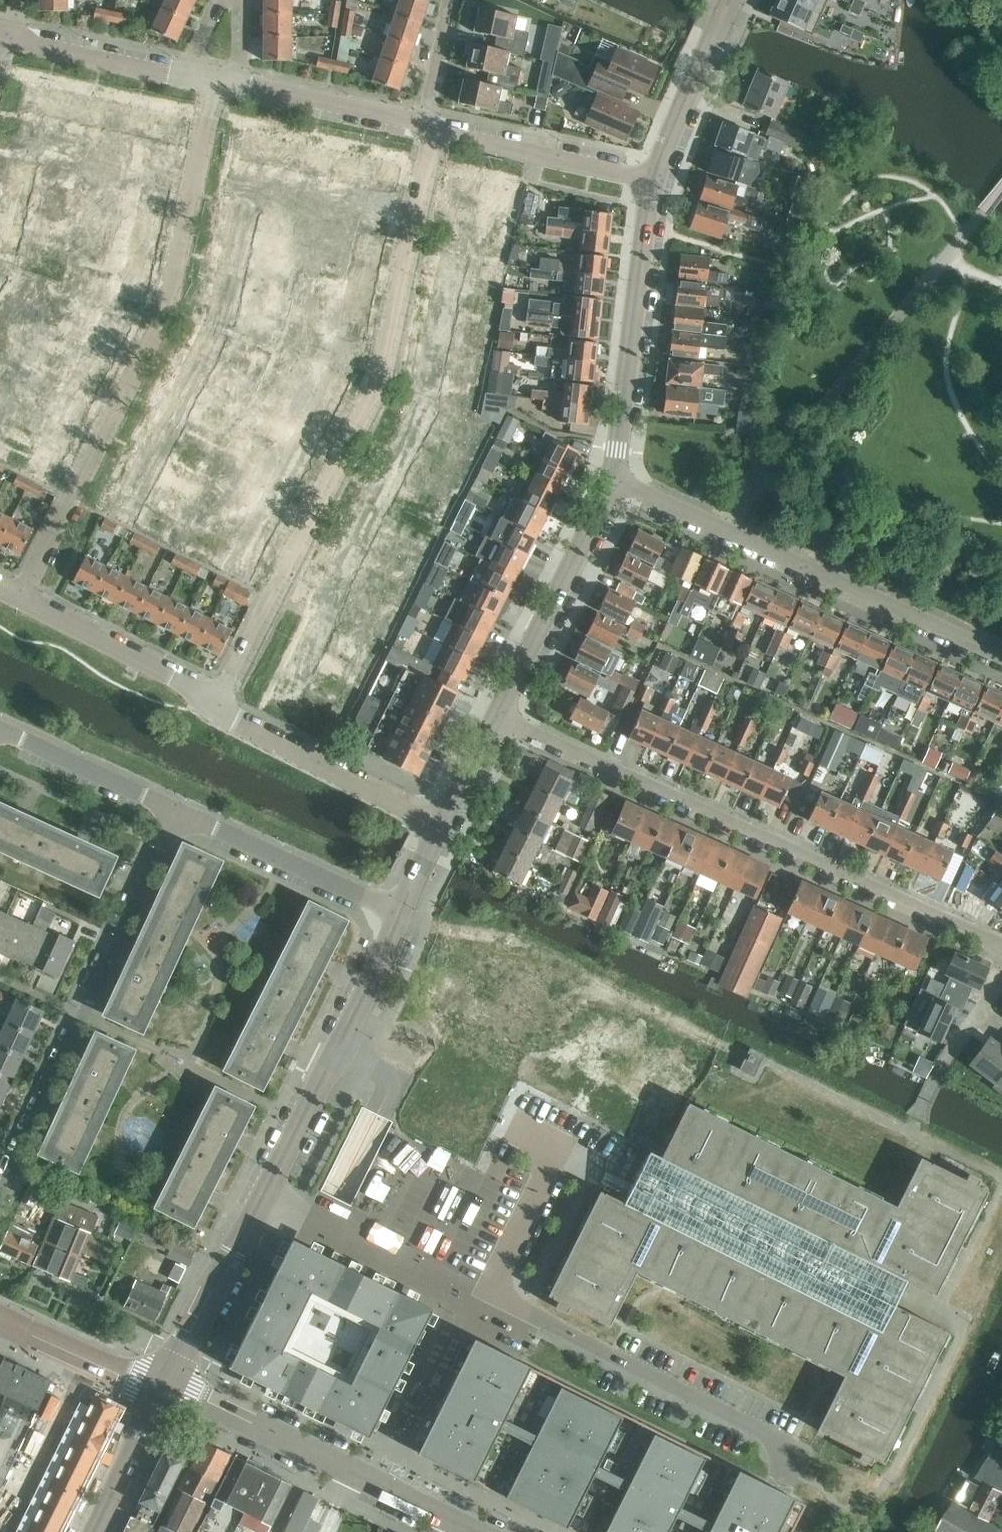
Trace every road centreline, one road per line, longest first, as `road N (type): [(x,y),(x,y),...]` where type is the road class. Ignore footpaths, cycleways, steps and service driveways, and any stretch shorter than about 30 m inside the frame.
road 1 (residential): [(261,1200),(800,1452),(790,1471)]
road 2 (residential): [(437,129),(382,383),(224,701)]
road 3 (residential): [(20,598),(170,290),(217,82)]
road 4 (residential): [(1001,945),(495,719)]
road 5 (residential): [(615,477),(1001,661)]
road 6 (residential): [(174,803),(0,1186)]
road 7 (residential): [(480,1531),(163,1386)]
road 8 (residential): [(261,1200),(401,914)]
road 9 (residential): [(615,477),(652,181)]
road 10 (residential): [(495,719),(615,477)]
road 11 (residential): [(401,914),(174,803)]
road 12 (residential): [(442,822),(264,738),(224,701)]
road 13 (residential): [(224,701),(20,598)]
road 14 (residential): [(652,181),(437,129)]
road 15 (residential): [(174,803),(0,721)]
road 16 (residential): [(422,127),(242,87)]
road 17 (tertiary): [(163,1386),(0,1317)]
road 18 (residential): [(183,74),(19,38)]
road 19 (tertiary): [(91,1531),(163,1386)]
road 20 (residential): [(652,181),(710,46)]
road 21 (unclassified): [(163,1386),(223,1268)]
road 22 (residential): [(450,0),(422,127)]

